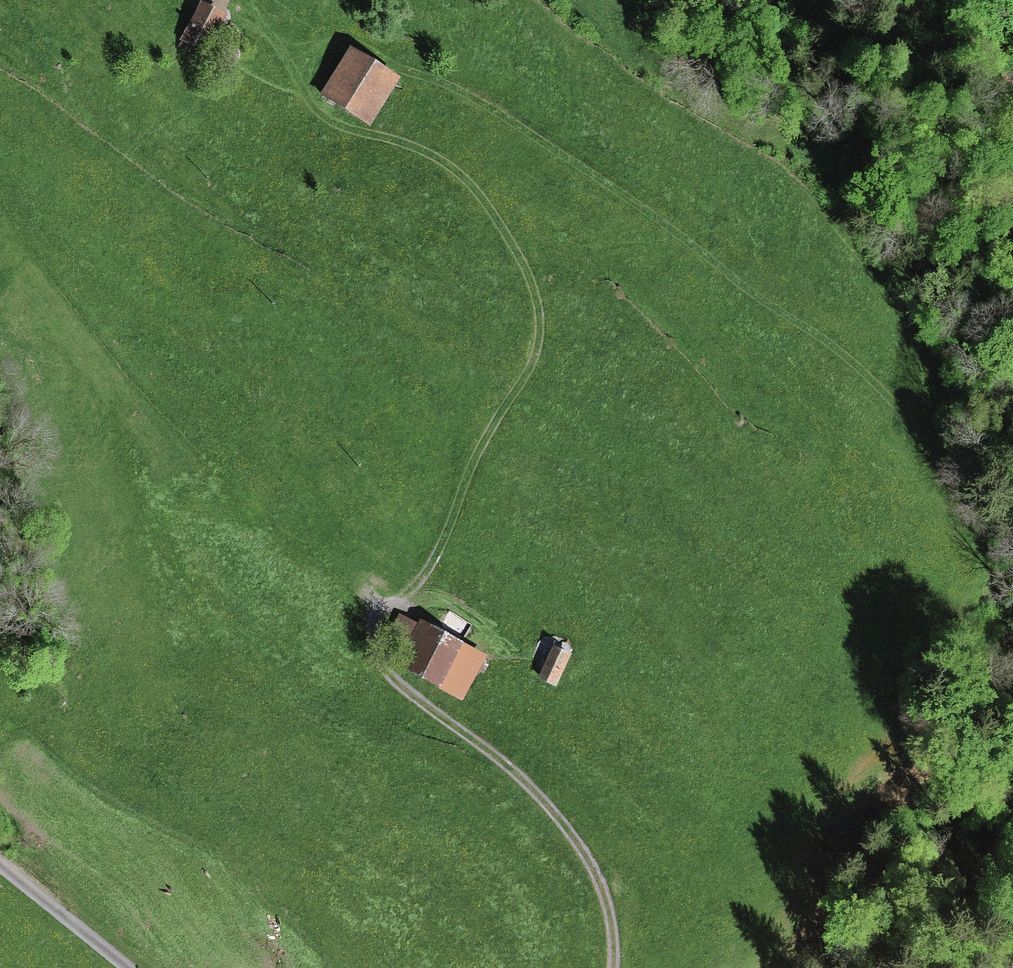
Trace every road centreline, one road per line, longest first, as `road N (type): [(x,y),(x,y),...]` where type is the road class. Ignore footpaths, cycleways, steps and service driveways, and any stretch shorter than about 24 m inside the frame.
road 1 (track): [(614,967),(605,895),(565,825),(498,760),(400,688),(381,650),(378,622),(423,581),(540,334),(526,270),(448,166),(348,135)]
road 2 (track): [(1012,635),(993,554),(895,390),(402,59)]
road 3 (unclassified): [(126,967),(0,868)]
road 4 (track): [(1012,99),(899,0)]

